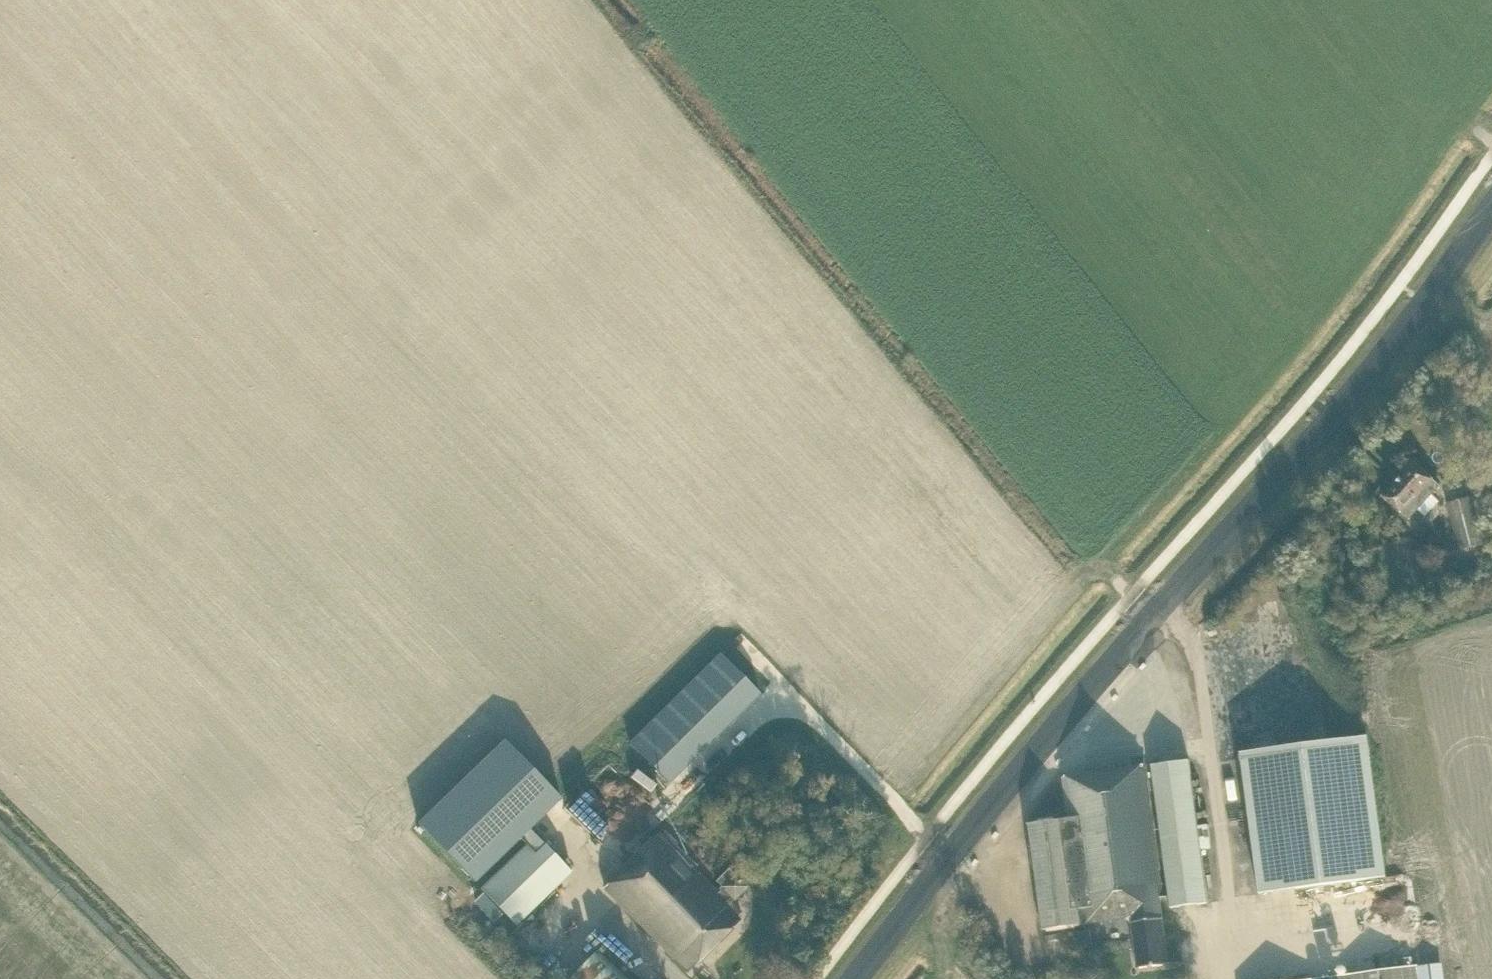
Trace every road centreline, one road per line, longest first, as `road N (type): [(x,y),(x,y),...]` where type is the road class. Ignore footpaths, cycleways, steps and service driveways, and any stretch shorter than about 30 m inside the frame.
road 1 (primary): [(852,978),(1086,694),(1337,412),(1491,207)]

